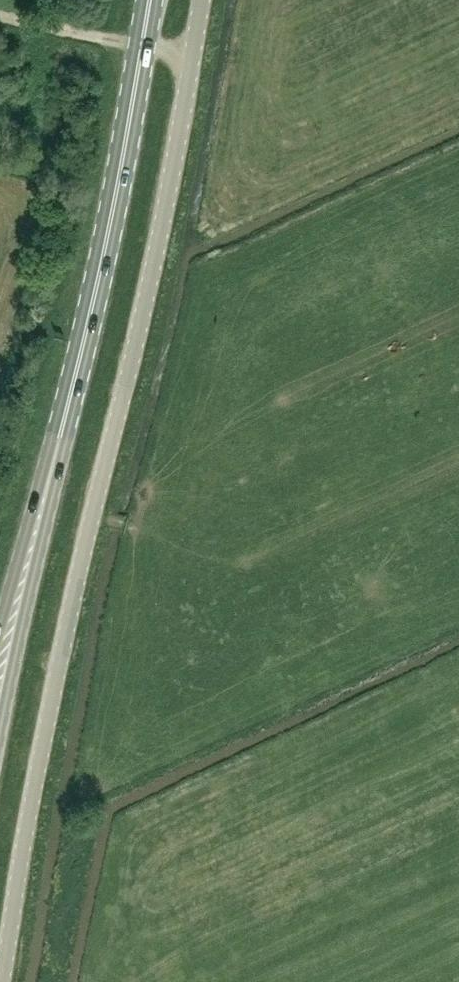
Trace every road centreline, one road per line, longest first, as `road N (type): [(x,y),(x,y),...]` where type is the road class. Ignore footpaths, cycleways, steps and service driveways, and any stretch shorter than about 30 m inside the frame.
road 1 (unclassified): [(1,981),(71,602),(160,232),(194,53)]
road 2 (primary): [(32,547),(117,195),(142,45)]
road 3 (primary): [(0,740),(32,547)]

